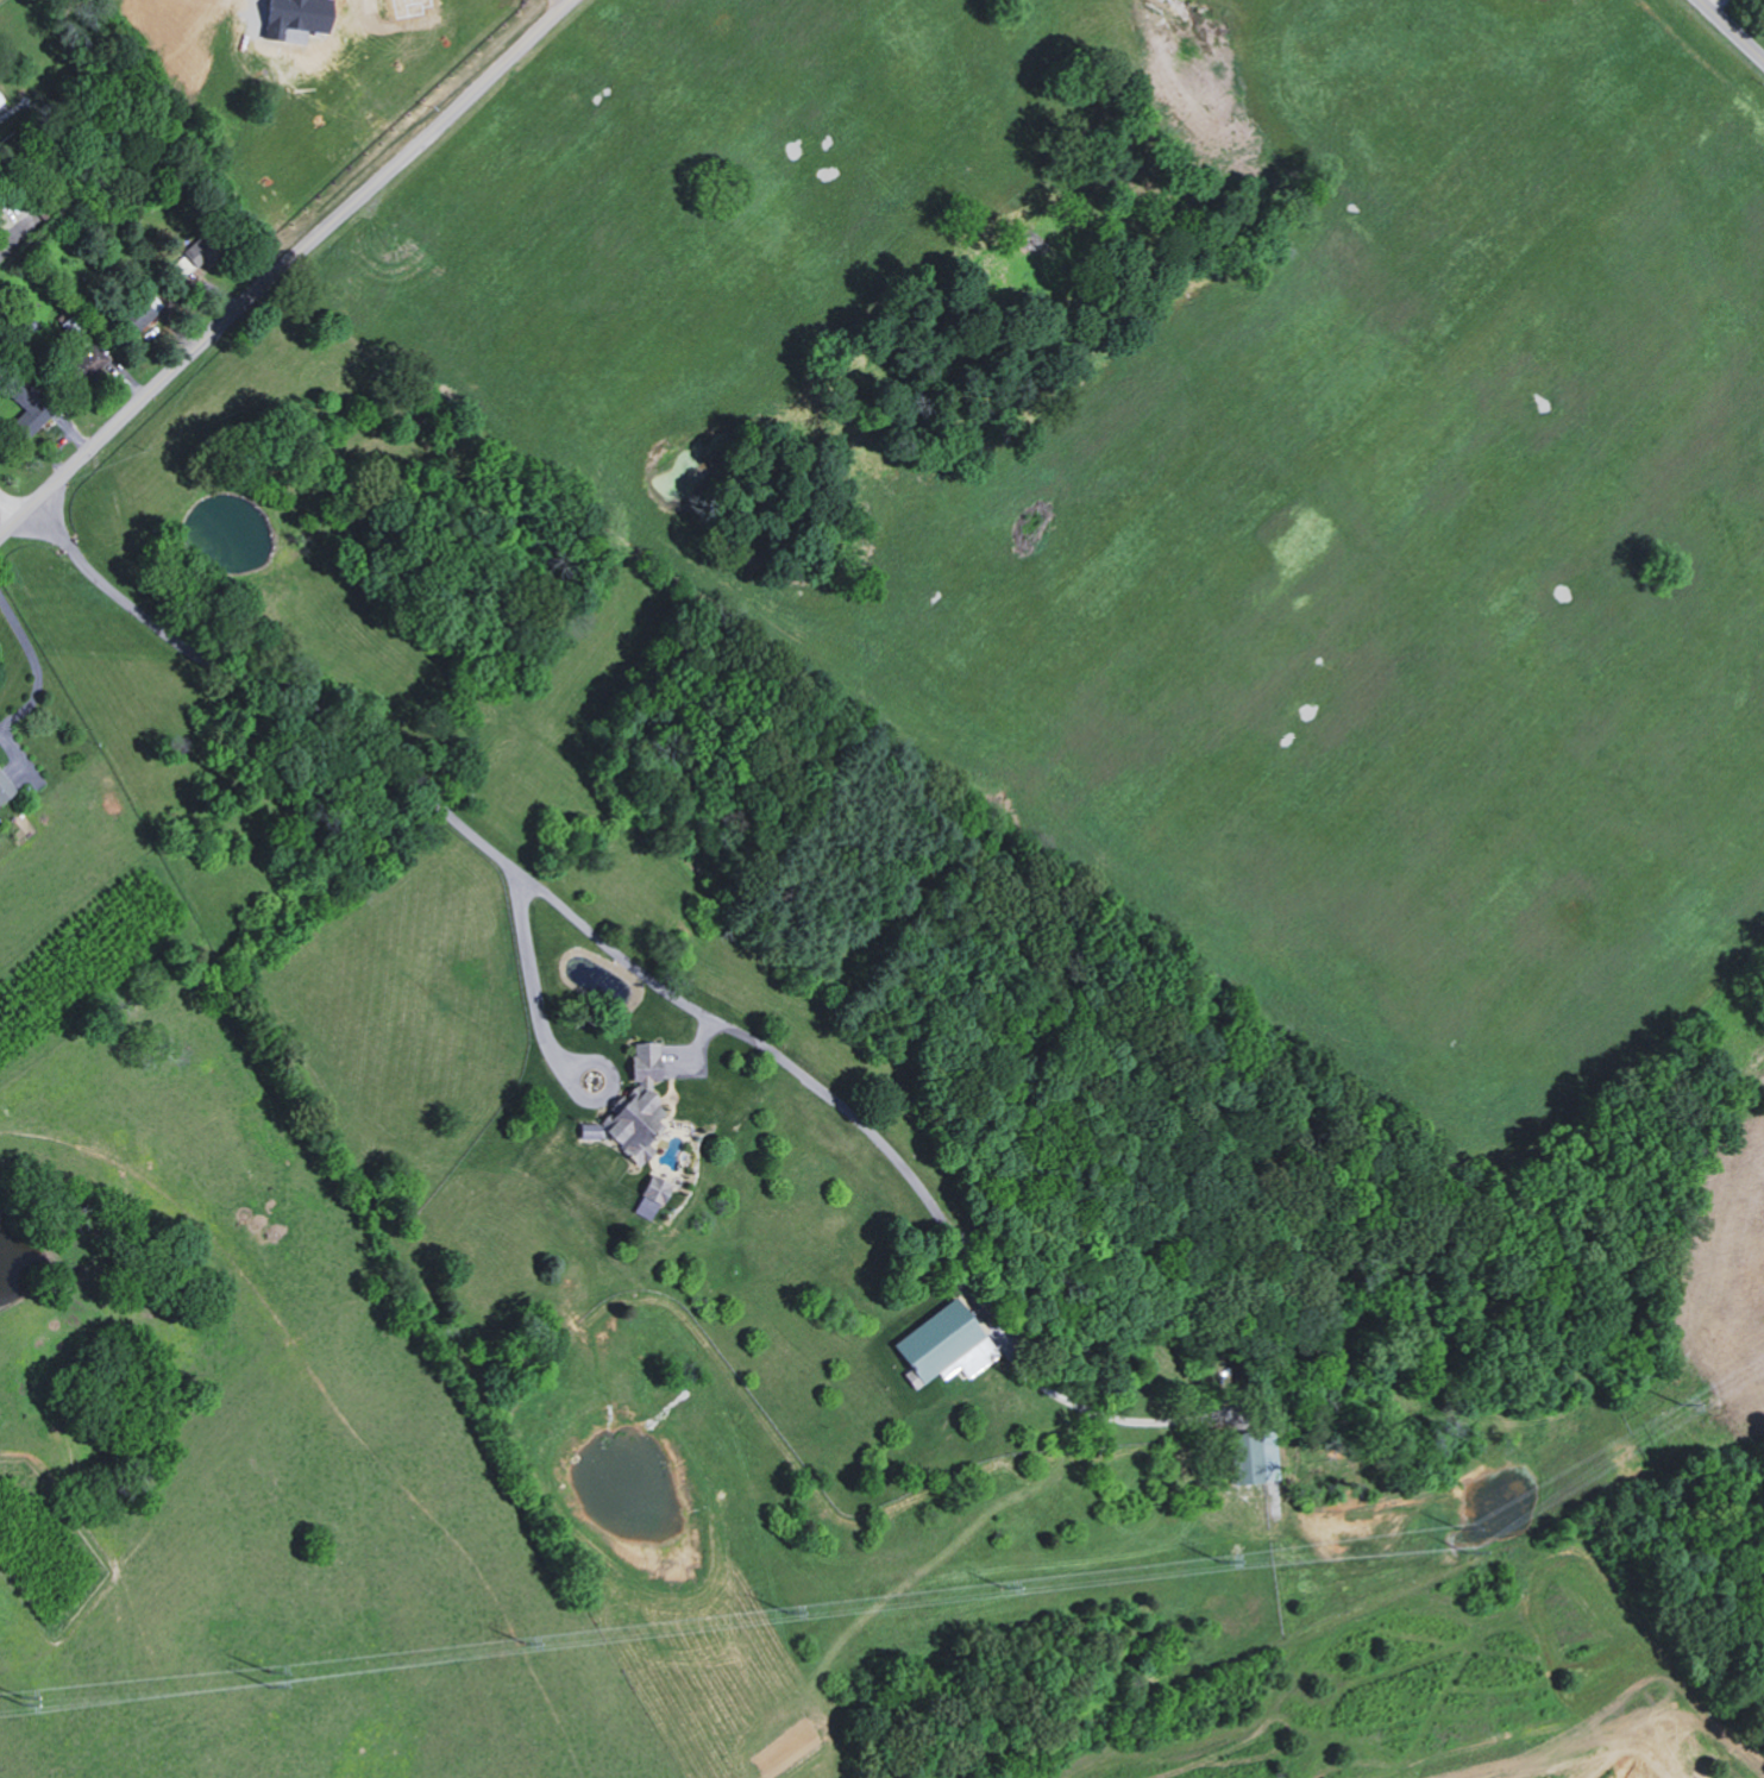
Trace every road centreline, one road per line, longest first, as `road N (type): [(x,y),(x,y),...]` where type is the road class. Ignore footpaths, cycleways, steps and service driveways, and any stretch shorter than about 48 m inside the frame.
road 1 (residential): [(0,544),(572,0)]

